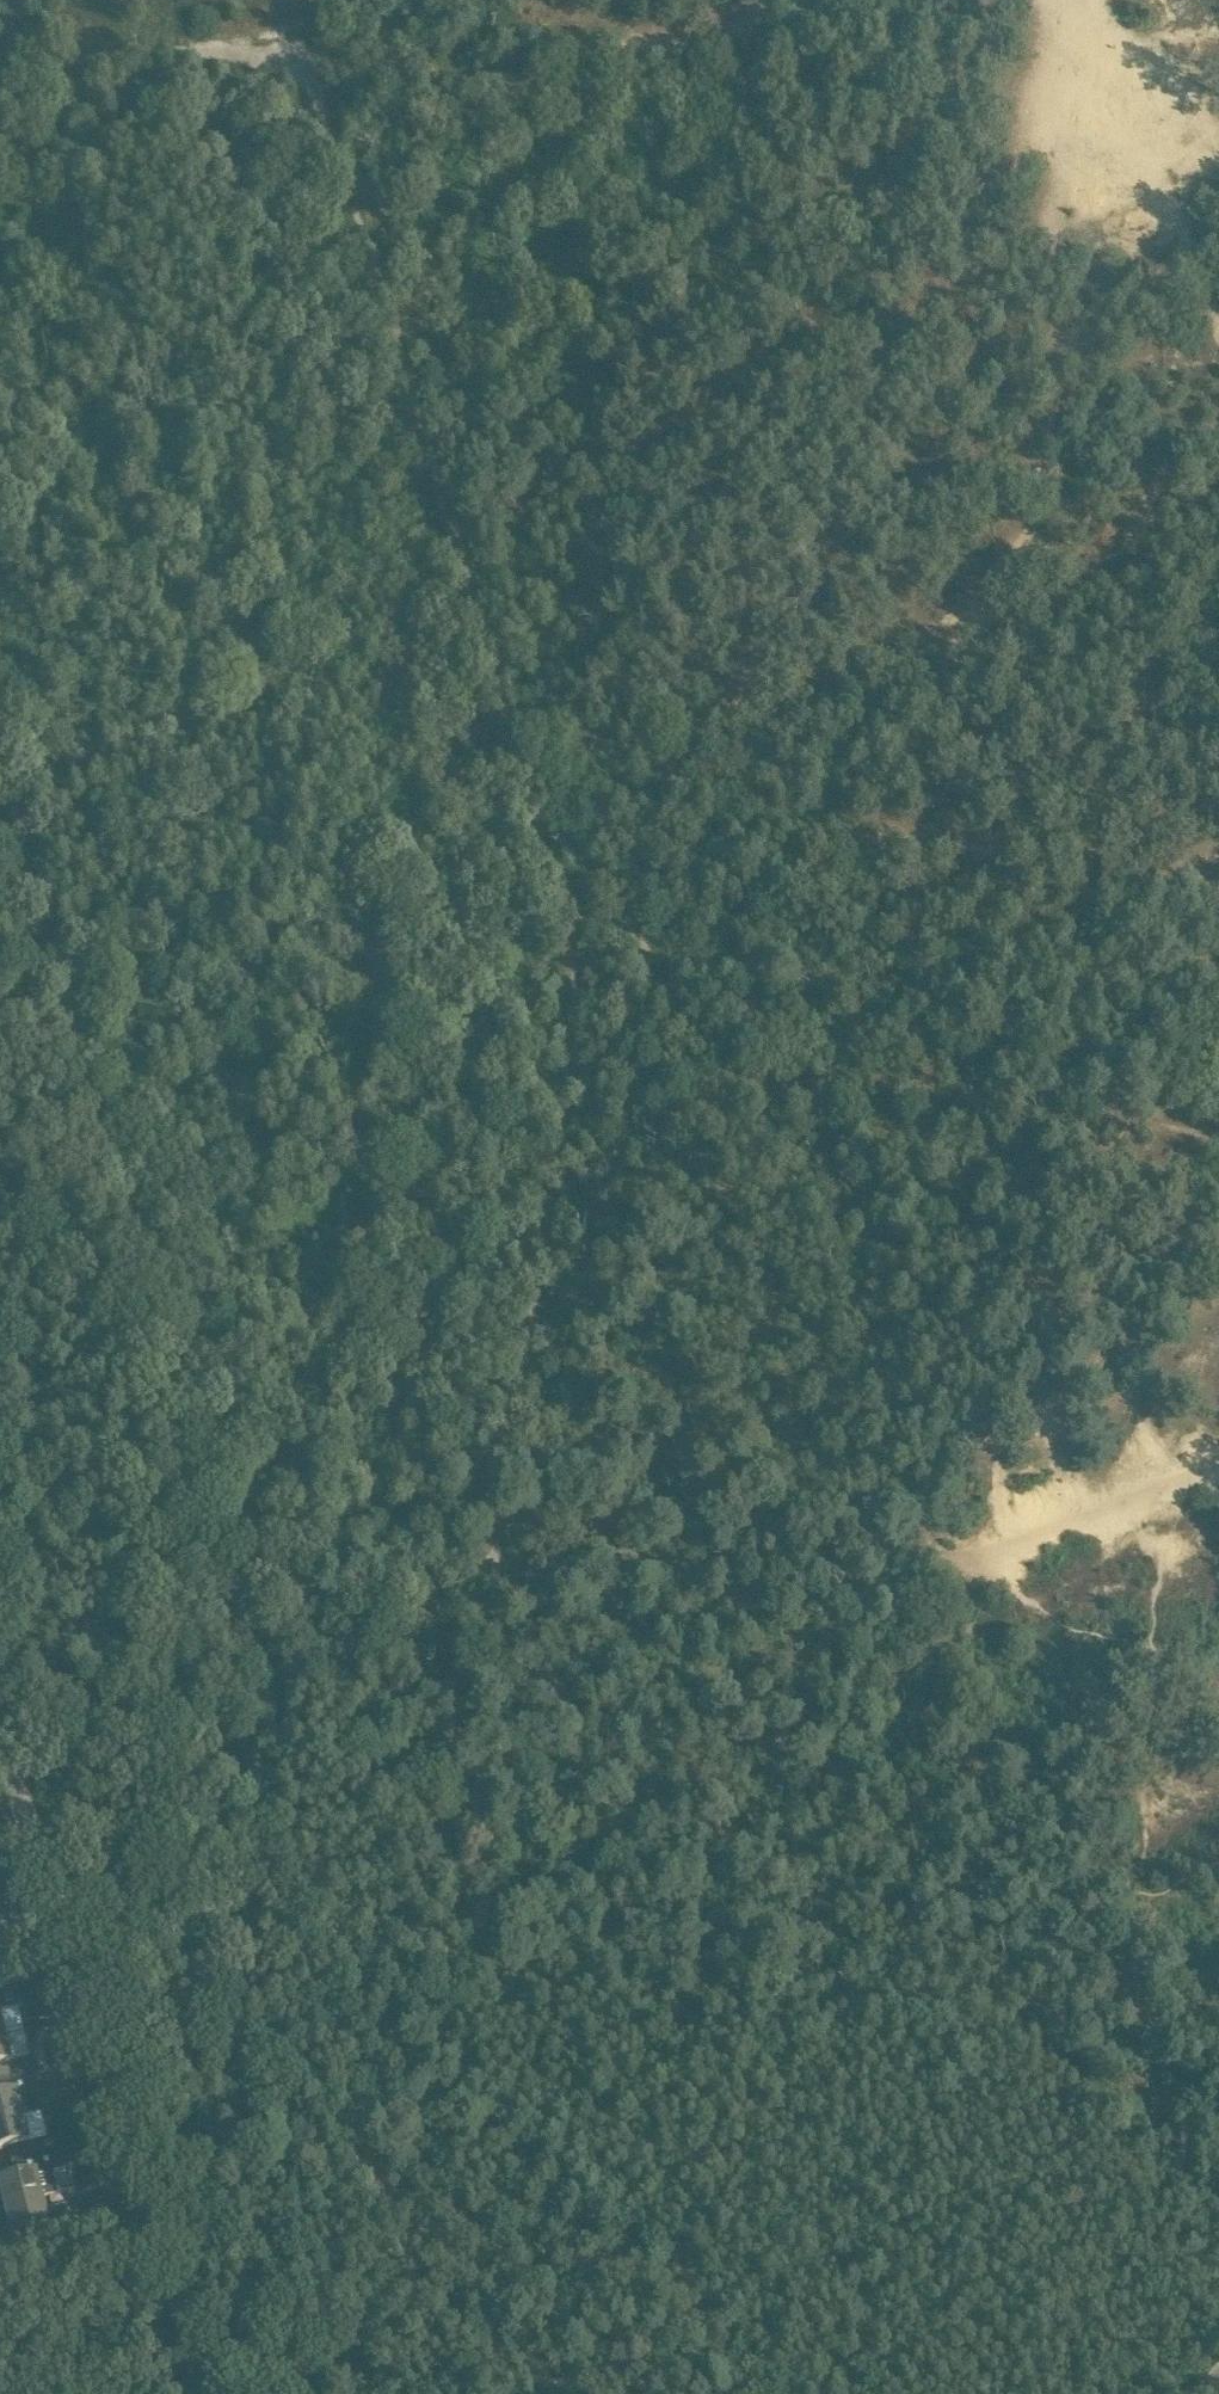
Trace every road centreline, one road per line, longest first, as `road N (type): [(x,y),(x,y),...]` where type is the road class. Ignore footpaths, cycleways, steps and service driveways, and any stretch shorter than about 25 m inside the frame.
road 1 (unclassified): [(208,2393),(0,1755)]

